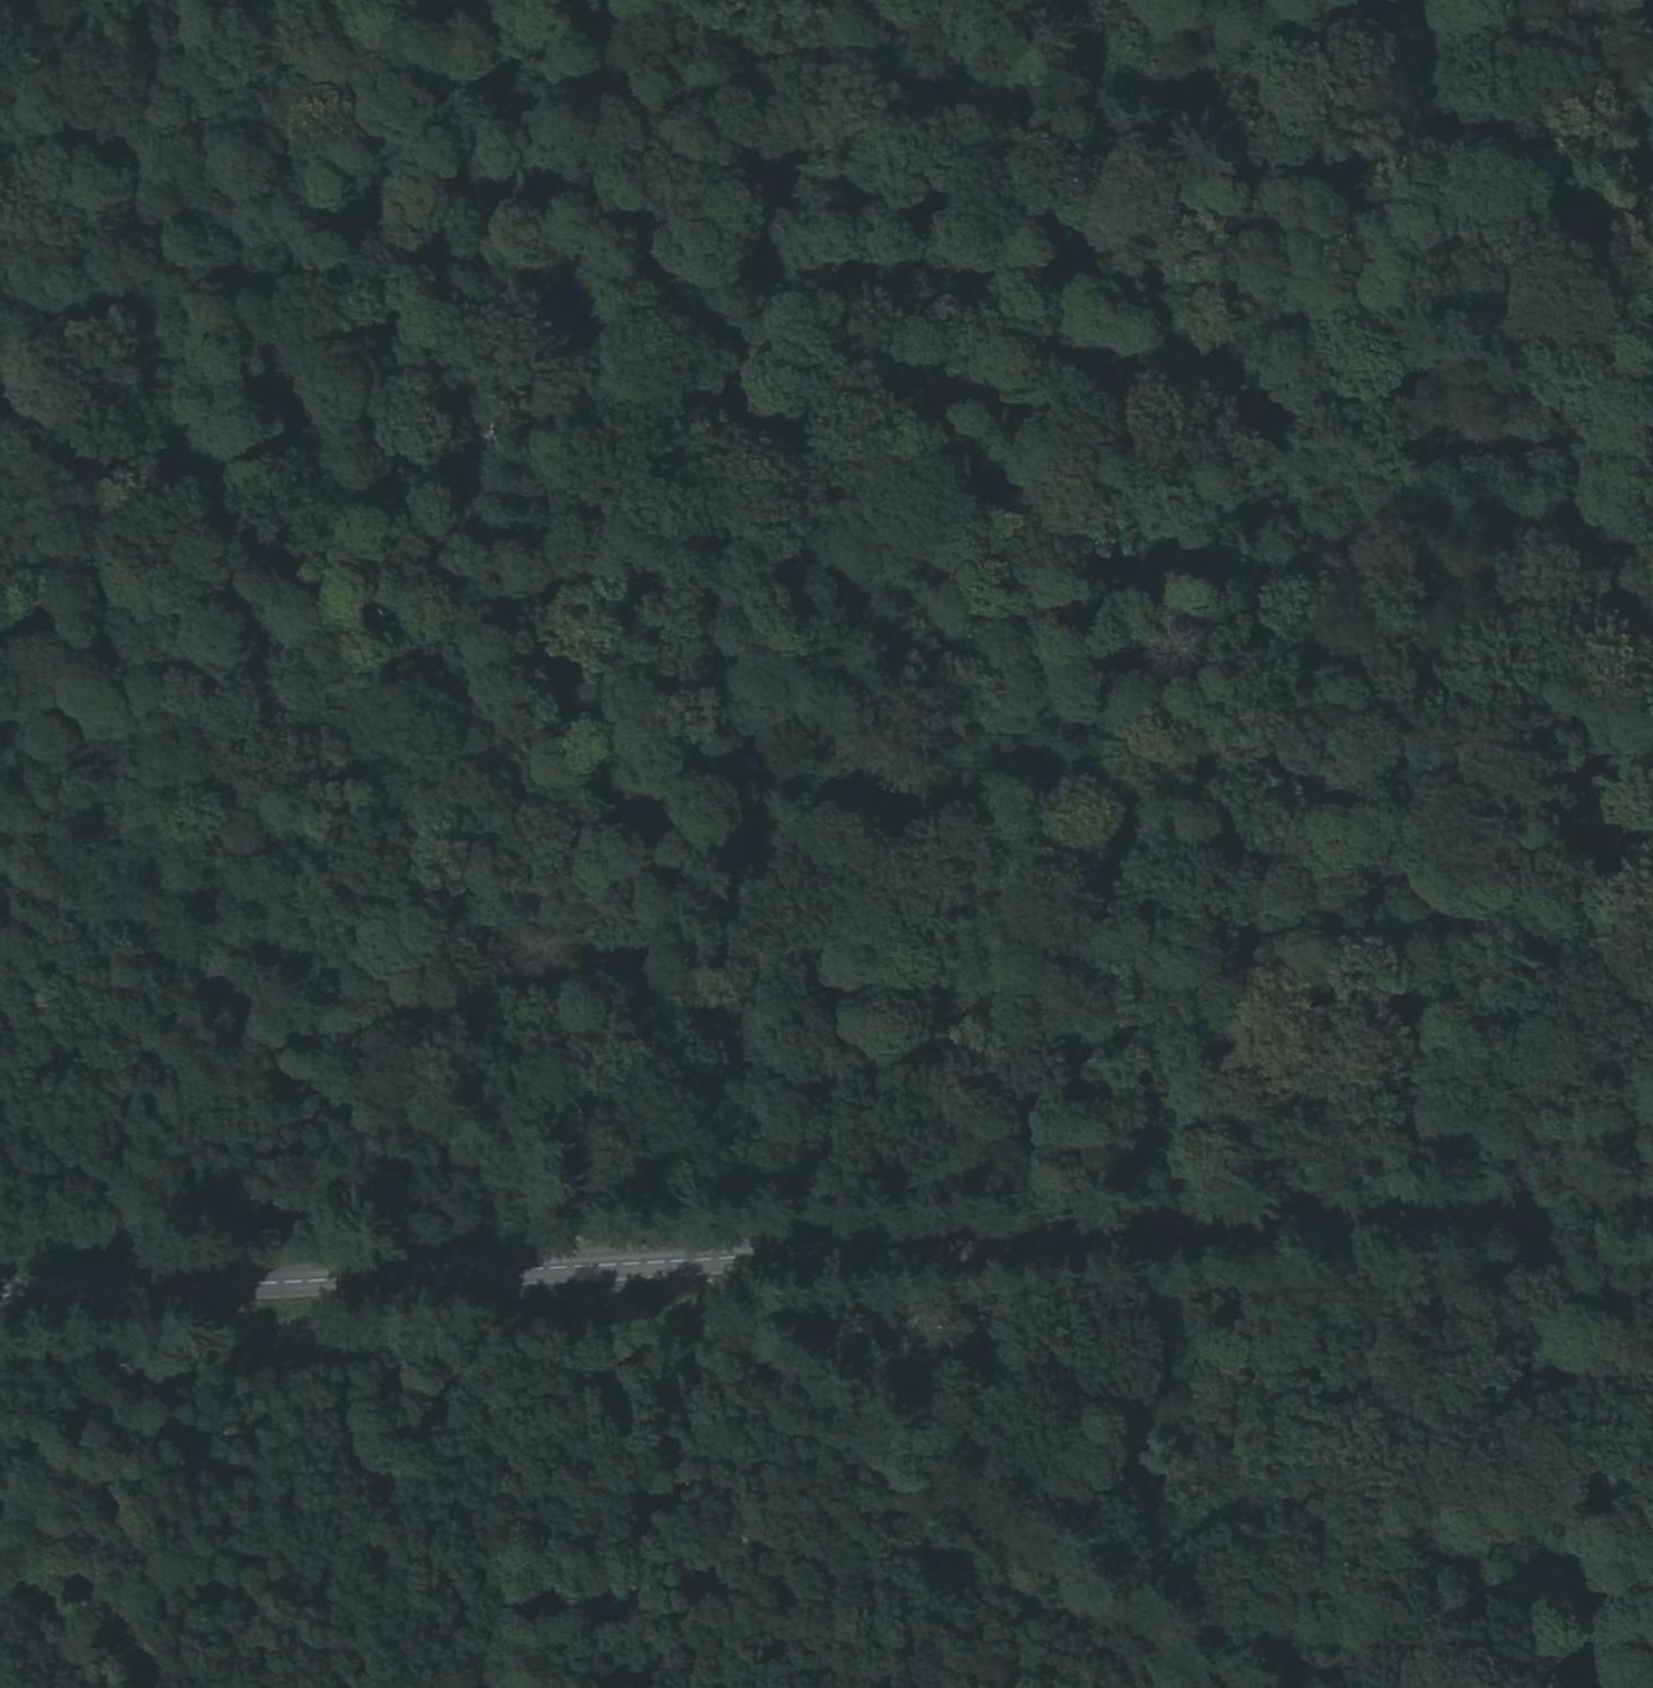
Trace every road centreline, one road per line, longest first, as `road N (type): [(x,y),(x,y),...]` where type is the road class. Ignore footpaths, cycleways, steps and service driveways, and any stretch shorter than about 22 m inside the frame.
road 1 (tertiary): [(1652,1195),(0,1291)]

